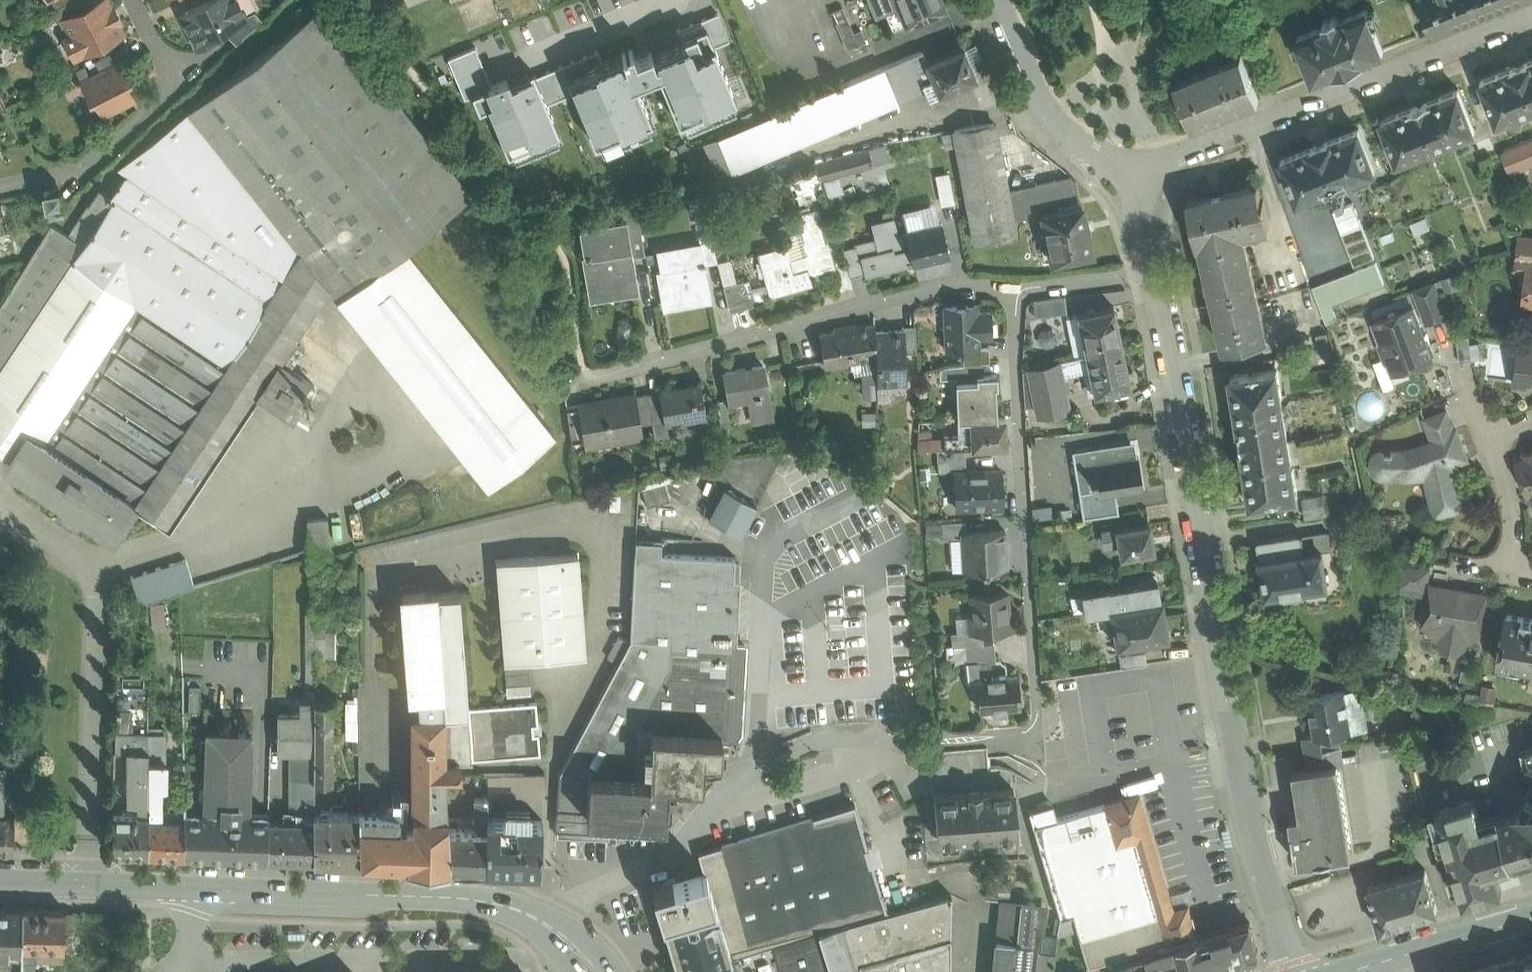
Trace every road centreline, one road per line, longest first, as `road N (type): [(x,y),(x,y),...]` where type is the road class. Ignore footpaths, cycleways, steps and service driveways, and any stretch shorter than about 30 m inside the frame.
road 1 (residential): [(1148,278),(1250,829),(1292,971)]
road 2 (residential): [(1148,278),(954,293),(585,381)]
road 3 (residential): [(545,921),(578,896),(661,859),(743,774),(772,757),(814,745),(931,743)]
road 4 (residential): [(1135,183),(1531,19)]
road 5 (residential): [(190,959),(500,956),(517,950),(545,921)]
road 6 (primary): [(196,888),(470,898),(545,921)]
road 7 (residential): [(133,0),(176,82),(90,162),(0,189)]
road 8 (residential): [(990,0),(1068,139),(1135,183)]
road 9 (primary): [(0,882),(196,888)]
road 10 (primary): [(1348,971),(1531,918)]
road 11 (residential): [(1510,572),(1515,513),(1489,437)]

